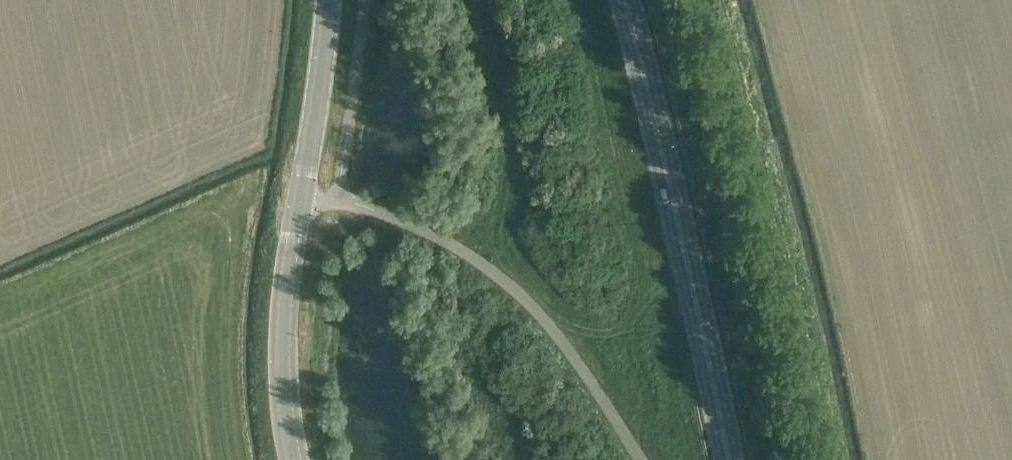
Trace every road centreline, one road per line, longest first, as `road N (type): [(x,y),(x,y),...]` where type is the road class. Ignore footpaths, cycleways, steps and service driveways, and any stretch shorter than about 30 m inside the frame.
road 1 (primary): [(732,459),(622,0)]
road 2 (secondary): [(293,459),(280,375),(283,305),(327,0)]

